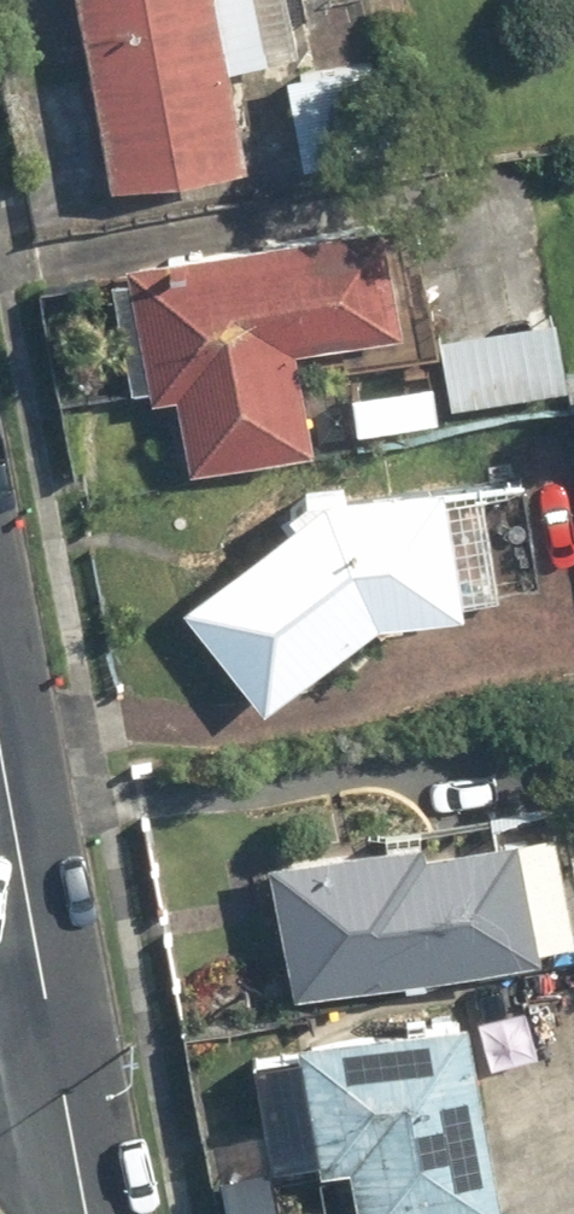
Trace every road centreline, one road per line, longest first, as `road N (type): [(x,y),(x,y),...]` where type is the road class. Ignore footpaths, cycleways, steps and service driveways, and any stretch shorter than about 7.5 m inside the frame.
road 1 (residential): [(0,766),(56,1067)]
road 2 (residential): [(56,1067),(85,1213)]

